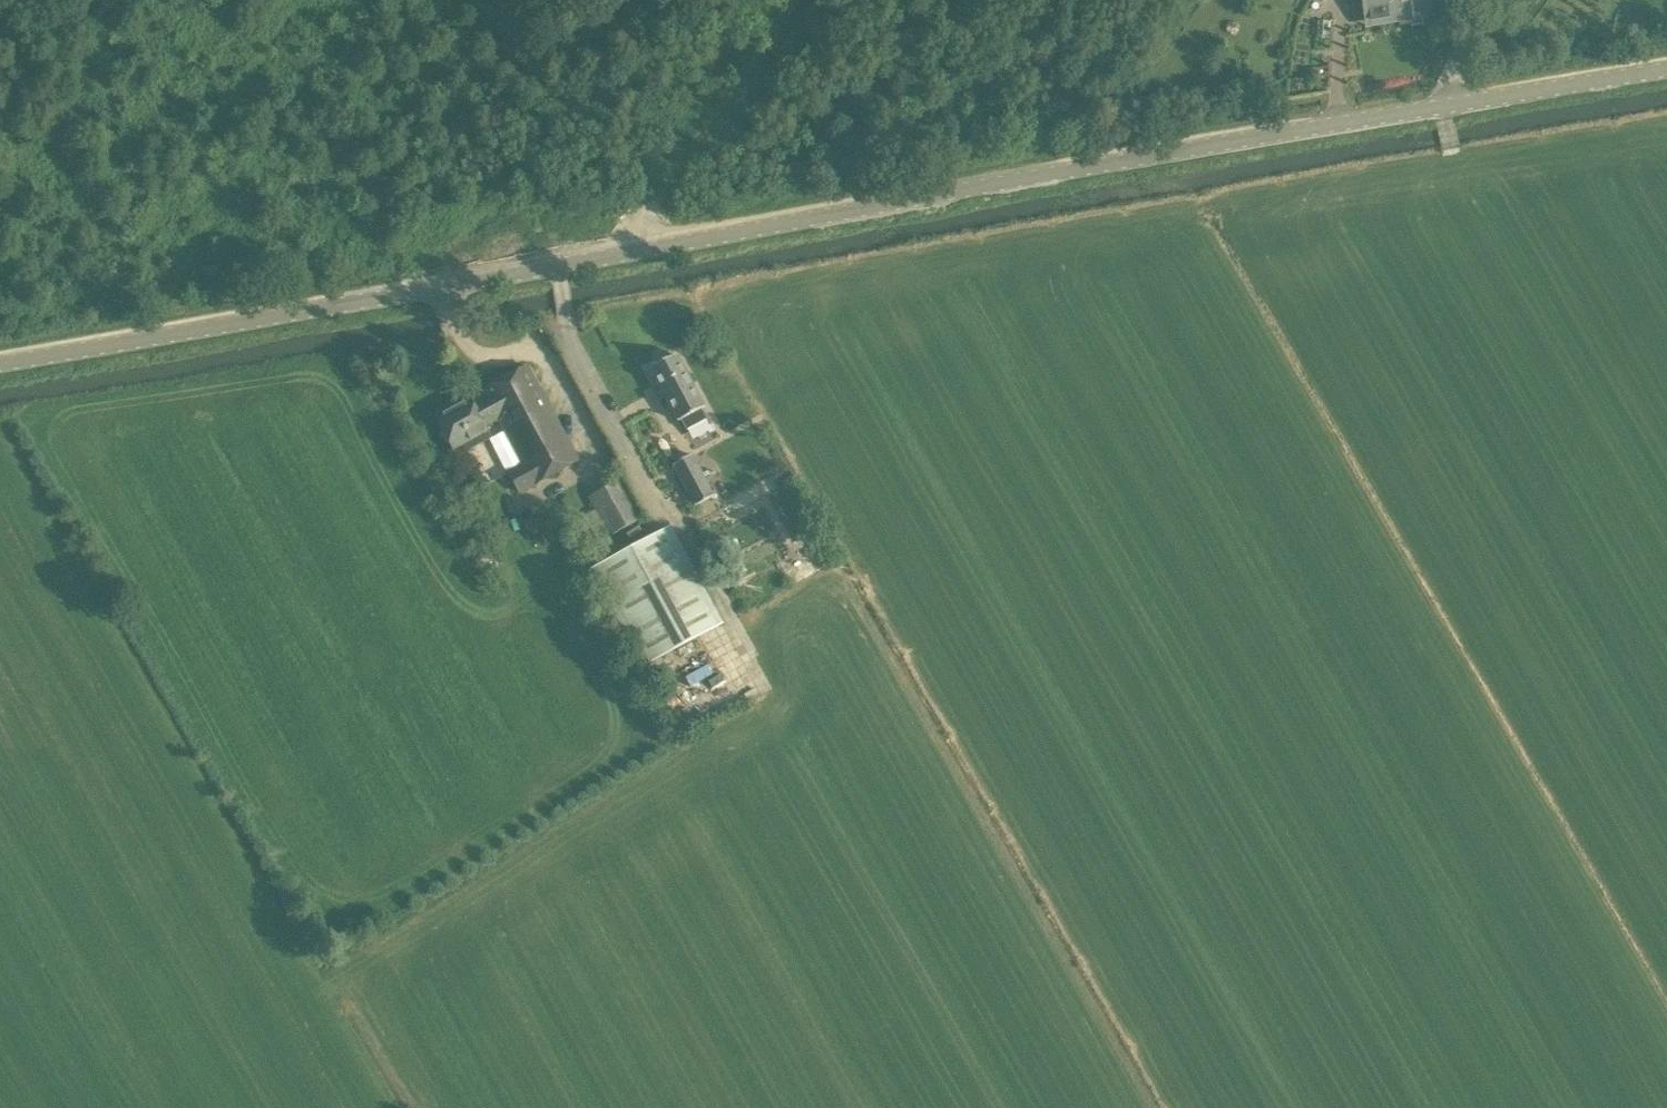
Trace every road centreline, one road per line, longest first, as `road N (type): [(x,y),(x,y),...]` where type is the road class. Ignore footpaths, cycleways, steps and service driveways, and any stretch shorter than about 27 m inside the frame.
road 1 (tertiary): [(0,365),(1666,69)]
road 2 (track): [(647,249),(649,214),(801,0)]

